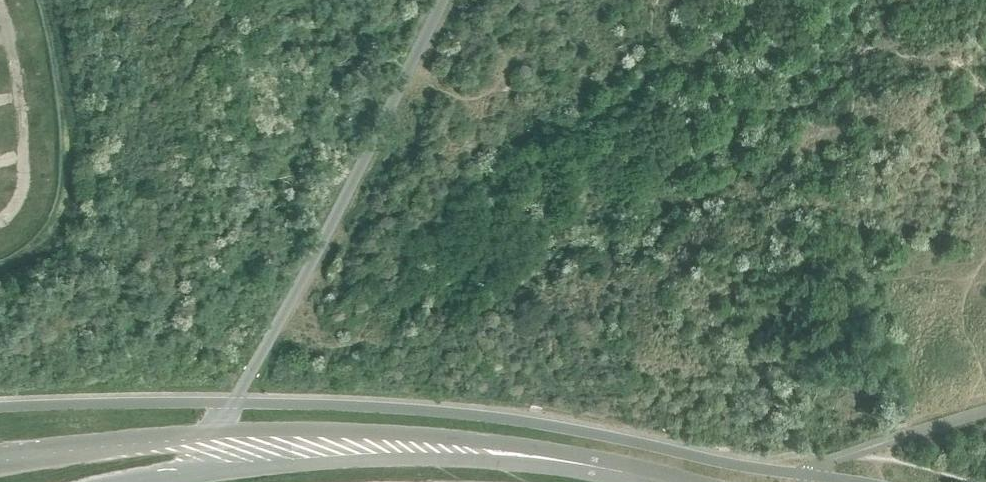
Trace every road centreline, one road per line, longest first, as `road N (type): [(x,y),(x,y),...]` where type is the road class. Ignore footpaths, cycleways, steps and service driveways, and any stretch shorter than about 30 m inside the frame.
road 1 (tertiary): [(671,481),(511,446),(334,431),(219,433),(0,465)]
road 2 (tertiary): [(141,481),(441,460),(641,481)]

